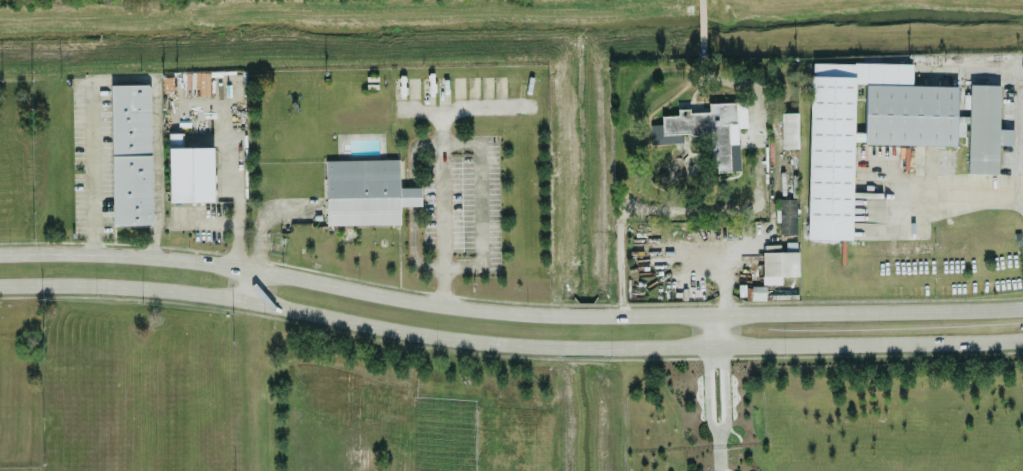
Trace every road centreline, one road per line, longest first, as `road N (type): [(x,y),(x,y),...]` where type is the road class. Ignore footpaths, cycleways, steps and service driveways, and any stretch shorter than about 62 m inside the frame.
road 1 (secondary): [(244,300),(538,346),(1022,338)]
road 2 (secondary): [(714,314),(455,307),(145,256),(0,254)]
road 3 (secondary): [(1011,308),(714,314)]
road 4 (secondary): [(0,286),(91,283),(244,300)]

